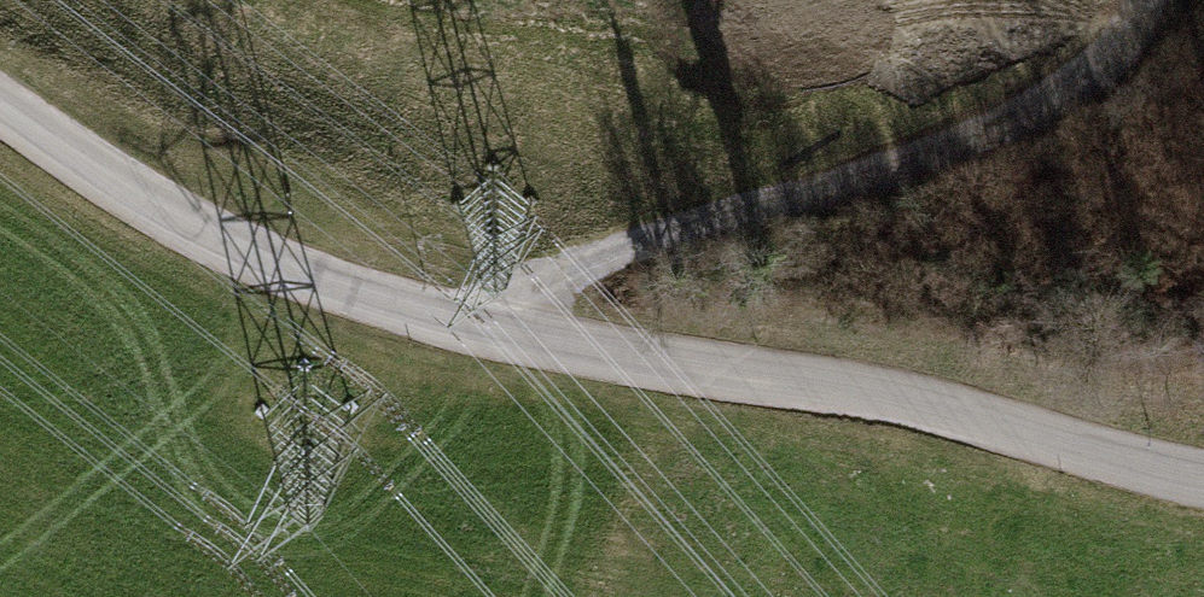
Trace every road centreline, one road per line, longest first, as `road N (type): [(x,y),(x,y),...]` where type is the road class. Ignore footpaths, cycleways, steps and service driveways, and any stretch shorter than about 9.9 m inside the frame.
road 1 (residential): [(1203,478),(867,390),(575,344),(392,303),(204,232),(0,106)]
road 2 (track): [(452,319),(641,245),(965,143),(1087,75),(1146,0)]

